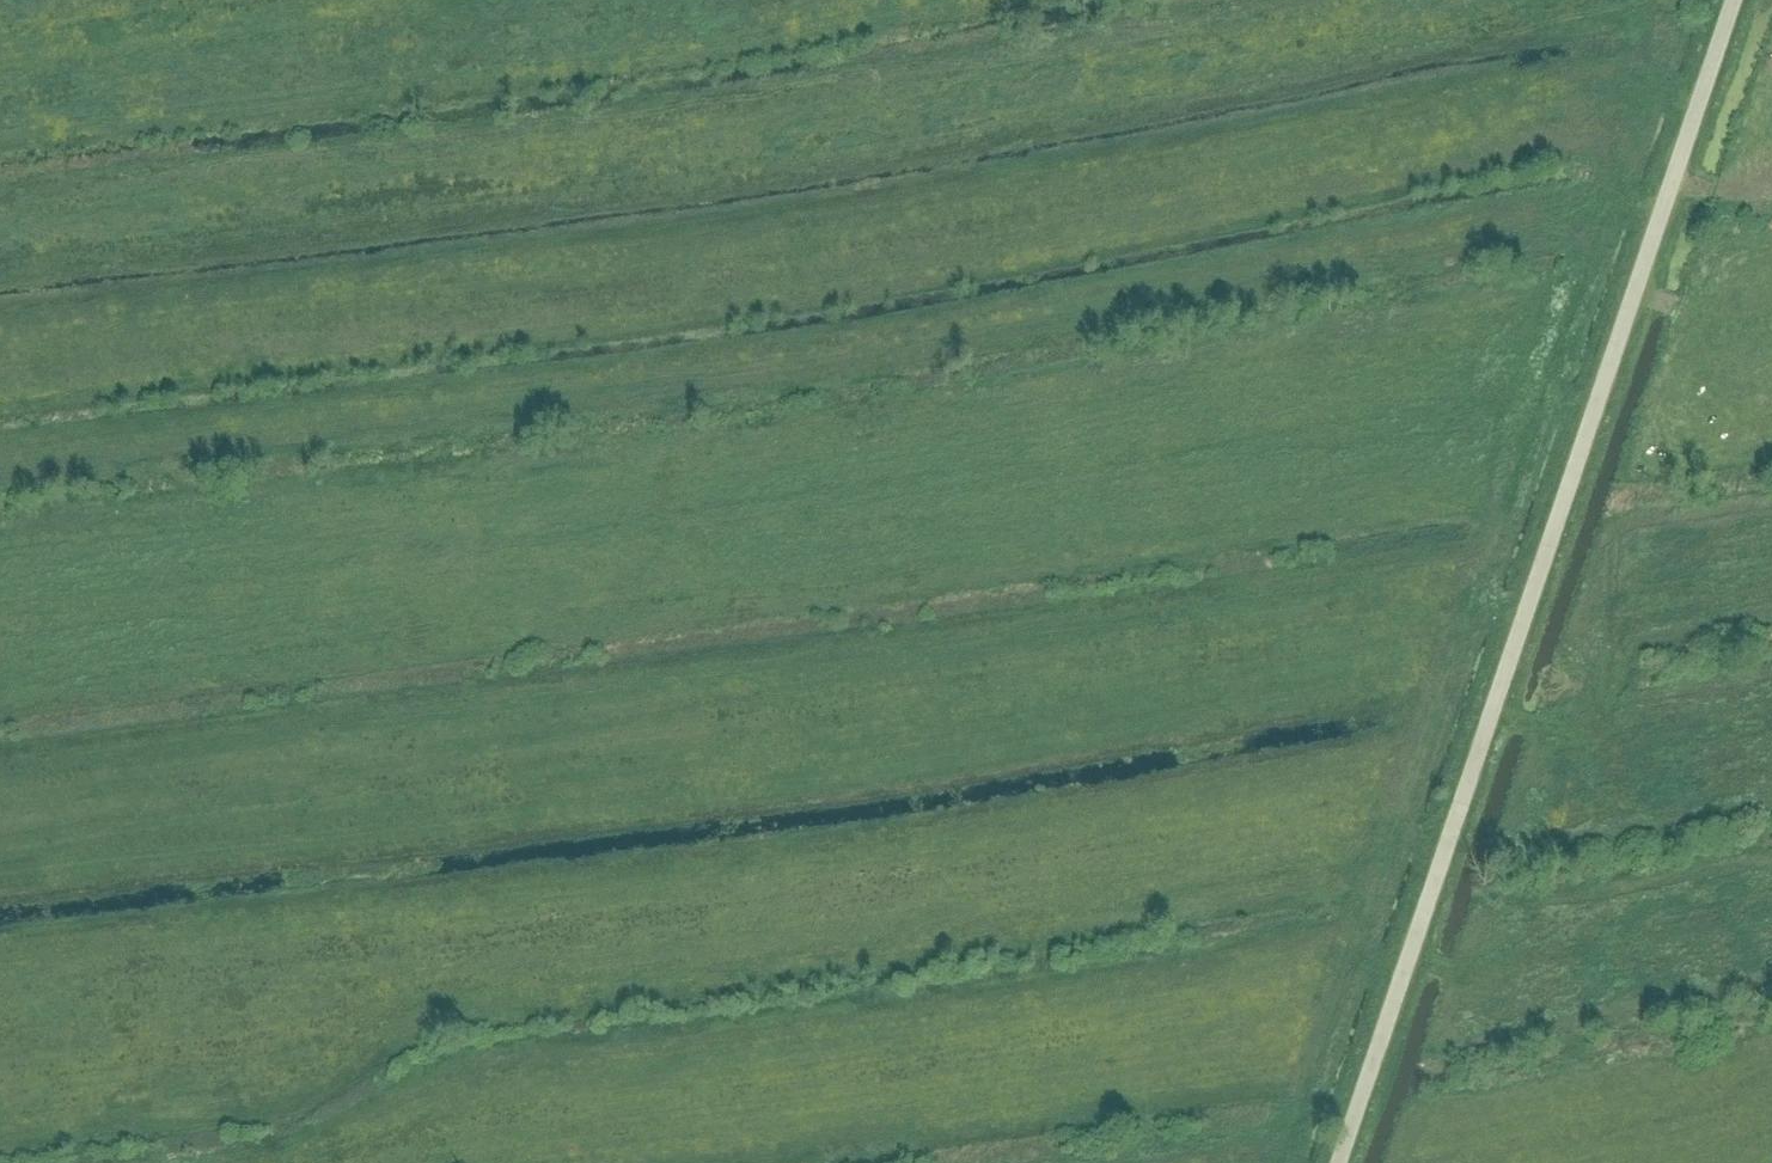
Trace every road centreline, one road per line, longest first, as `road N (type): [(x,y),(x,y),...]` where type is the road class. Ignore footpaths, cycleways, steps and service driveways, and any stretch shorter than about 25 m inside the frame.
road 1 (unclassified): [(1343,1162),(1739,0)]

